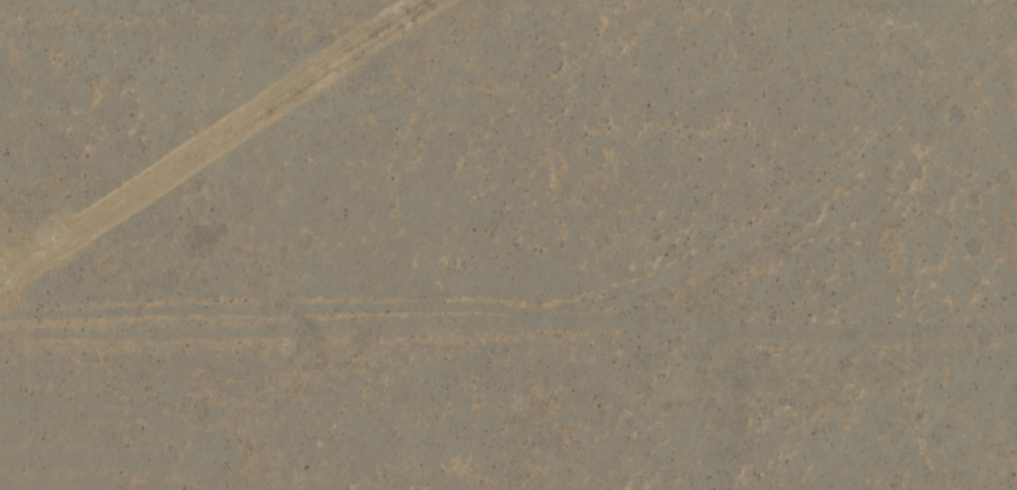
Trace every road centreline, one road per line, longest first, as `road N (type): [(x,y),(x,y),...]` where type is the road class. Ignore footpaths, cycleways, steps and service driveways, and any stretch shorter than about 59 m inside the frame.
road 1 (residential): [(0,313),(722,331),(1016,349)]

